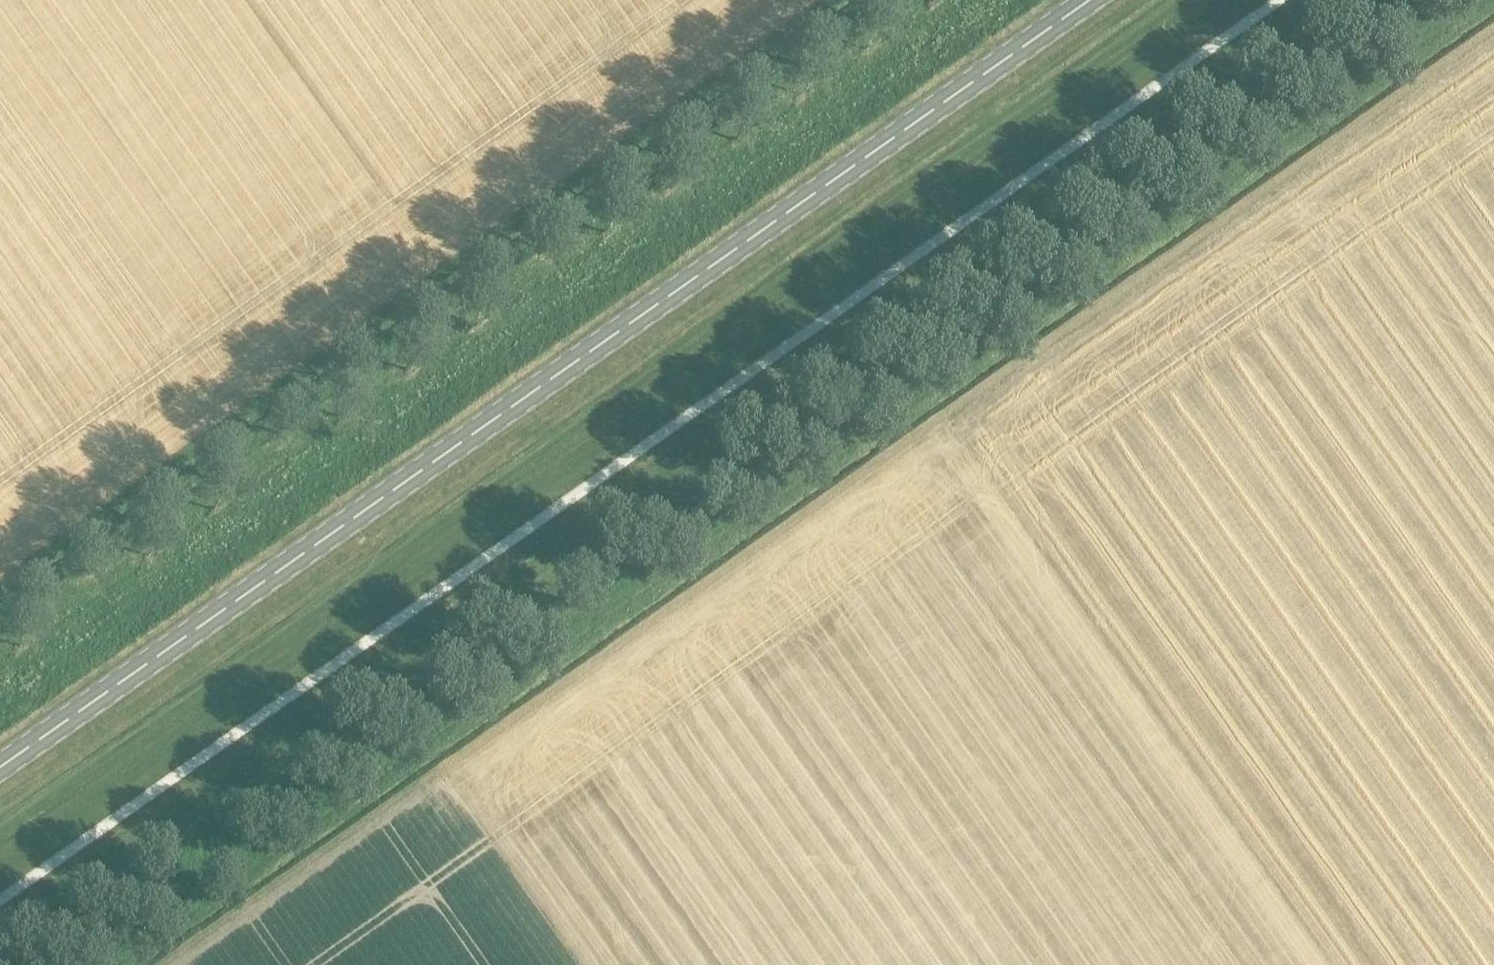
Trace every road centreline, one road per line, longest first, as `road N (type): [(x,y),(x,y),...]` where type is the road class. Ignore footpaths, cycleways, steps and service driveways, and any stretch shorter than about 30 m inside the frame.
road 1 (secondary): [(0,769),(1093,0)]

